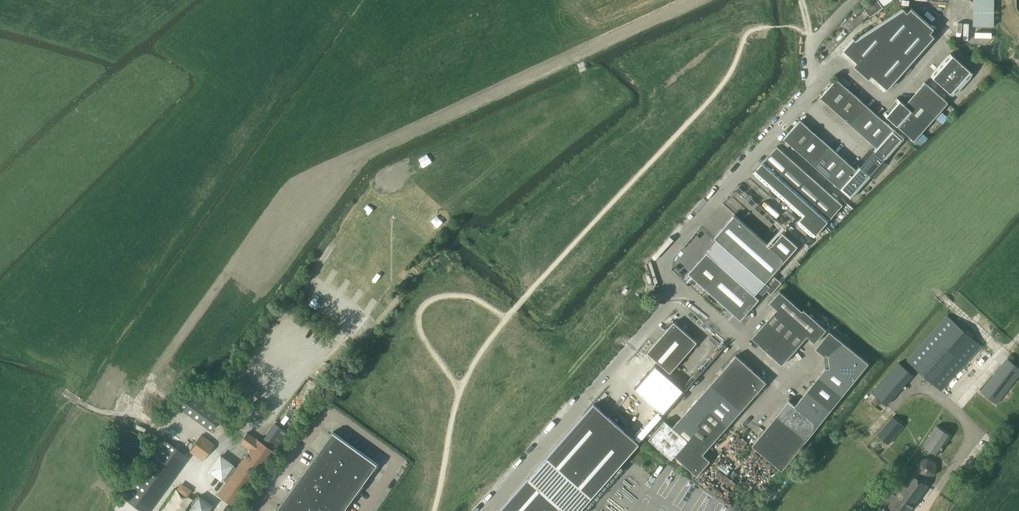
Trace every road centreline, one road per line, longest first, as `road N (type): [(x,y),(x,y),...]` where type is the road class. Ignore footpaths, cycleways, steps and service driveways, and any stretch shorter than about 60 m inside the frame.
road 1 (track): [(222,443),(175,412),(159,425),(127,413),(283,194),(698,0)]
road 2 (track): [(432,510),(459,388),(507,318),(706,104),(750,28),(804,18)]
road 3 (unclassified): [(683,289),(666,260),(813,93),(808,60),(826,29)]
road 4 (unclassified): [(492,510),(683,289)]
road 5 (track): [(459,388),(429,346),(419,315),(440,296),(466,295),(507,318)]
road 6 (unclassified): [(815,359),(796,380),(784,378),(683,289)]

